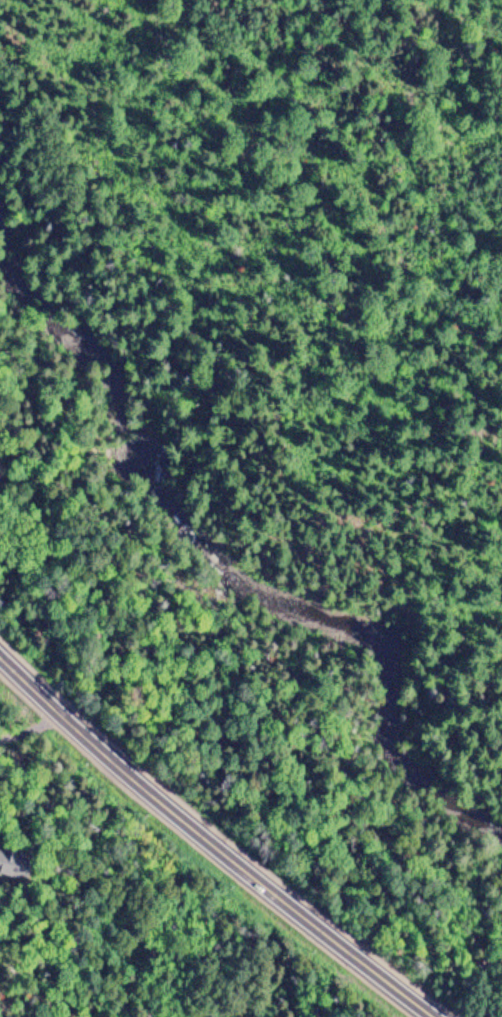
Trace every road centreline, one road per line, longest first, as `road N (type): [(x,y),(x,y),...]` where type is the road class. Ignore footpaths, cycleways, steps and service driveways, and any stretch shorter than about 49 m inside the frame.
road 1 (primary): [(433,1016),(122,770),(0,654)]

